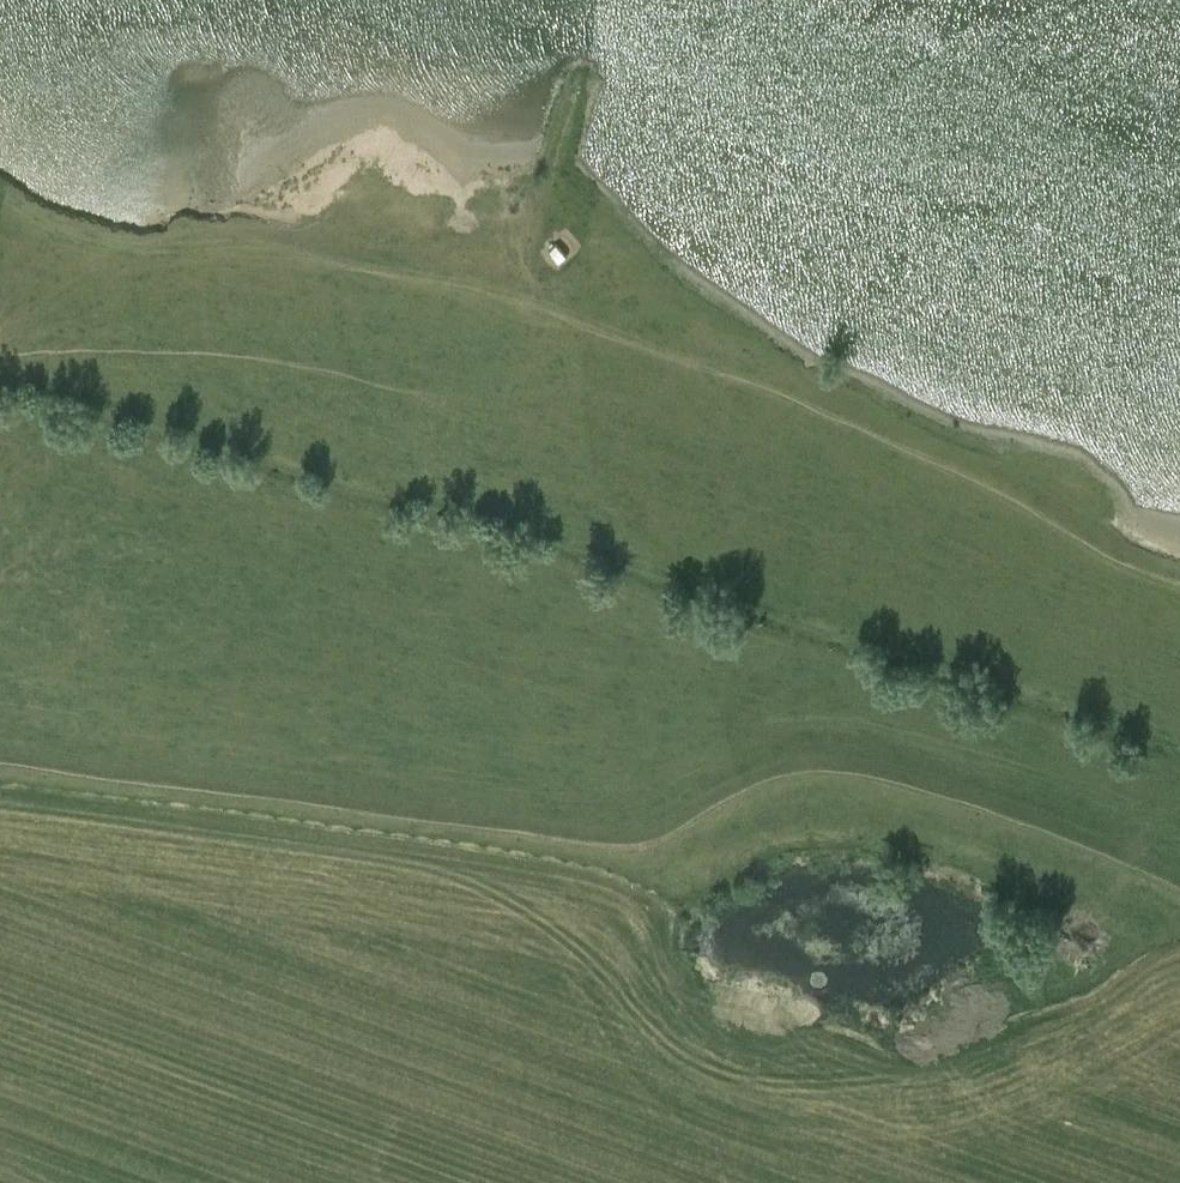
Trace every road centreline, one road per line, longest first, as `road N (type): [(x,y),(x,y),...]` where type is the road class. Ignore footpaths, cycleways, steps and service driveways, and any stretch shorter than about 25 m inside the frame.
road 1 (track): [(0,776),(644,853),(785,782),(830,777),(990,817),(1179,899)]

